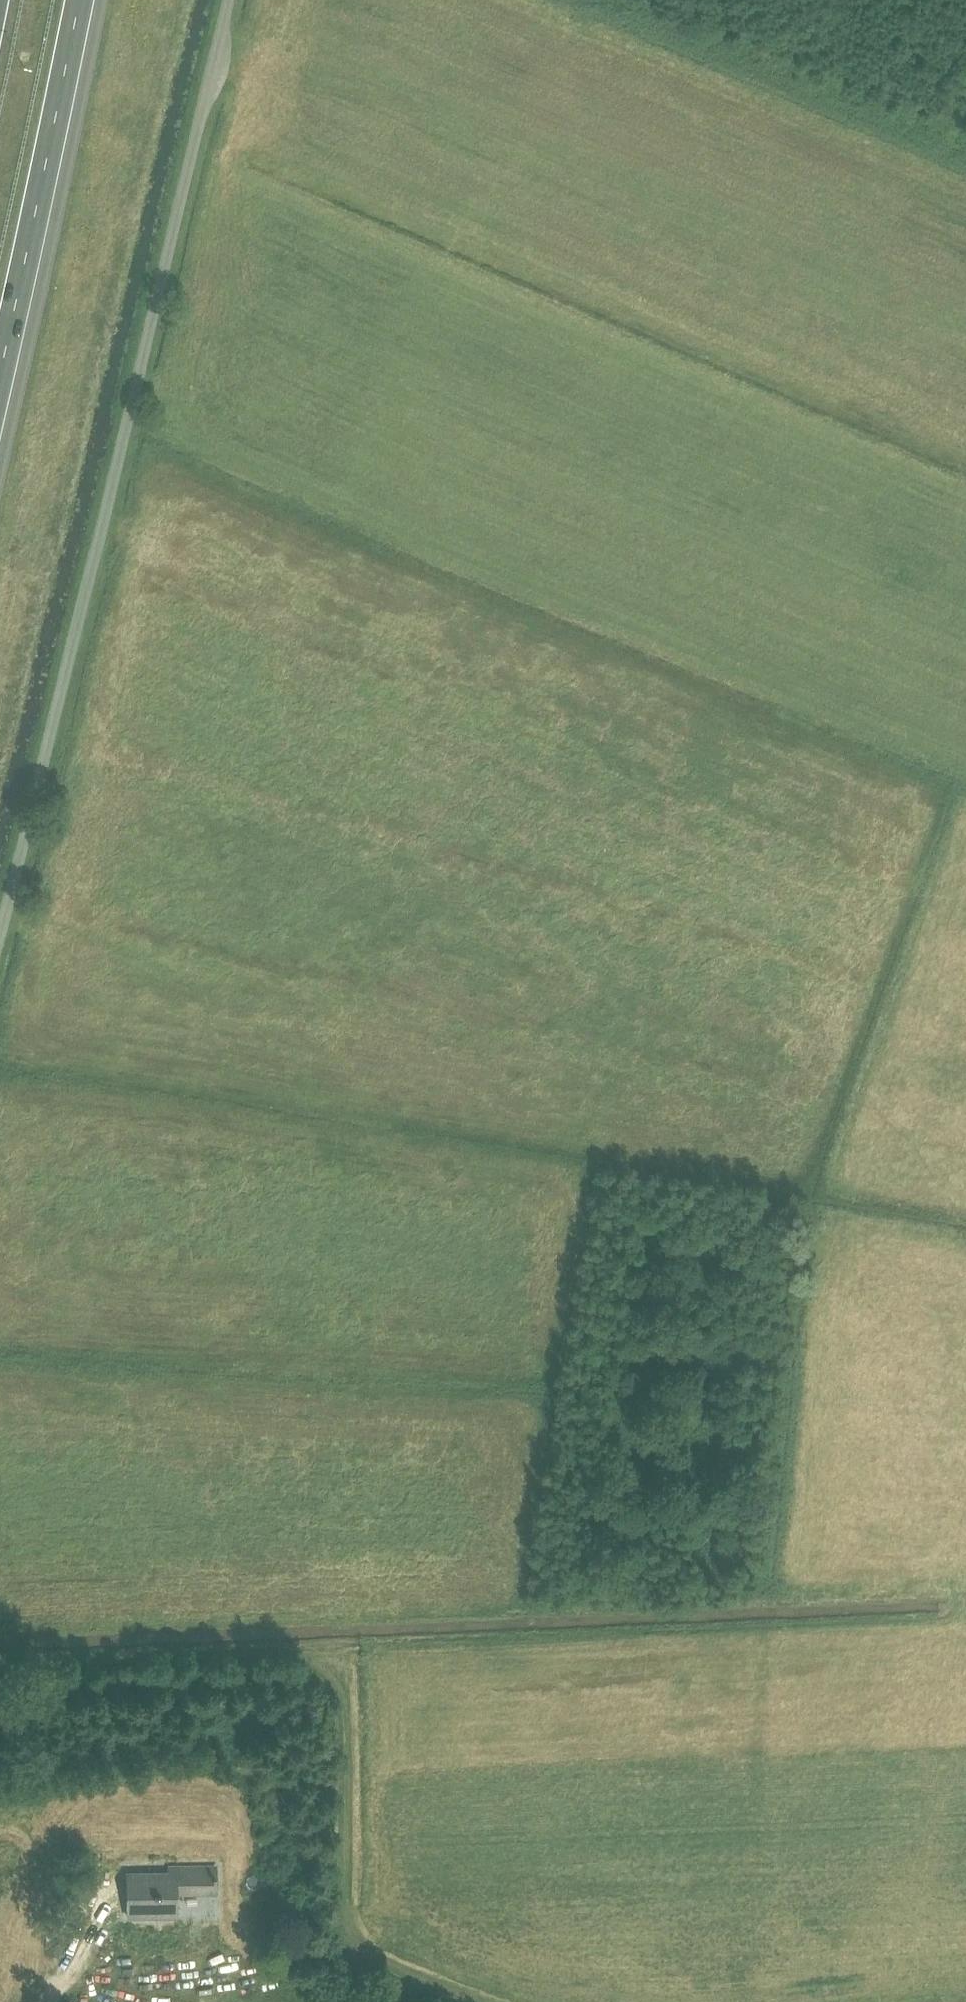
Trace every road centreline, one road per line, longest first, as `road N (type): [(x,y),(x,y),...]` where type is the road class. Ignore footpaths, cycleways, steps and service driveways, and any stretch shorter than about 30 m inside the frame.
road 1 (unclassified): [(0,932),(231,0)]
road 2 (motorway): [(0,409),(82,0)]

